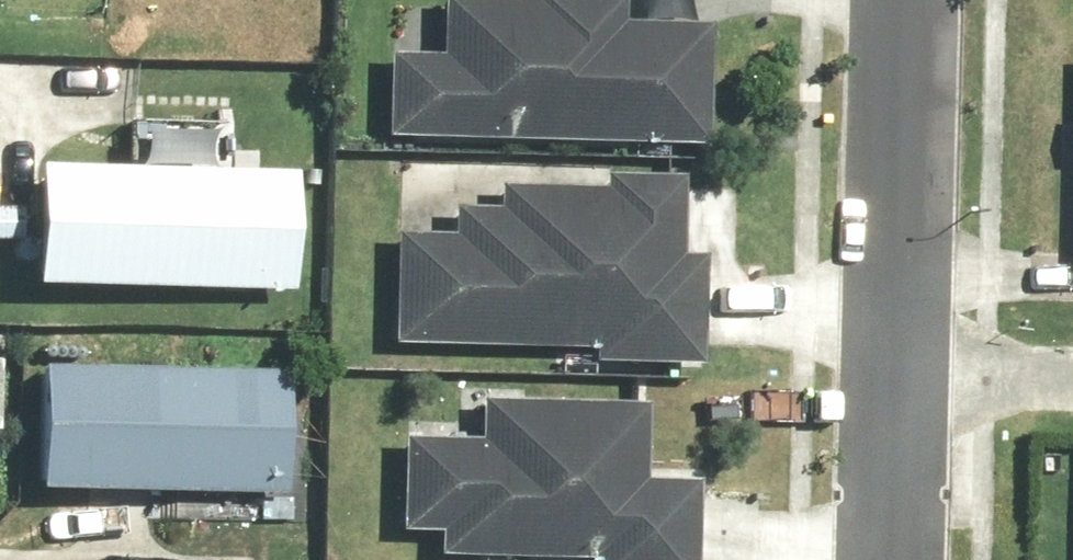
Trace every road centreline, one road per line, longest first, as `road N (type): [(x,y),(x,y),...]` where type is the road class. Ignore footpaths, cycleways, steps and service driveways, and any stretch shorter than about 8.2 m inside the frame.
road 1 (residential): [(903,0),(894,368)]
road 2 (residential): [(894,368),(889,559)]
road 3 (residential): [(894,368),(1072,374)]

